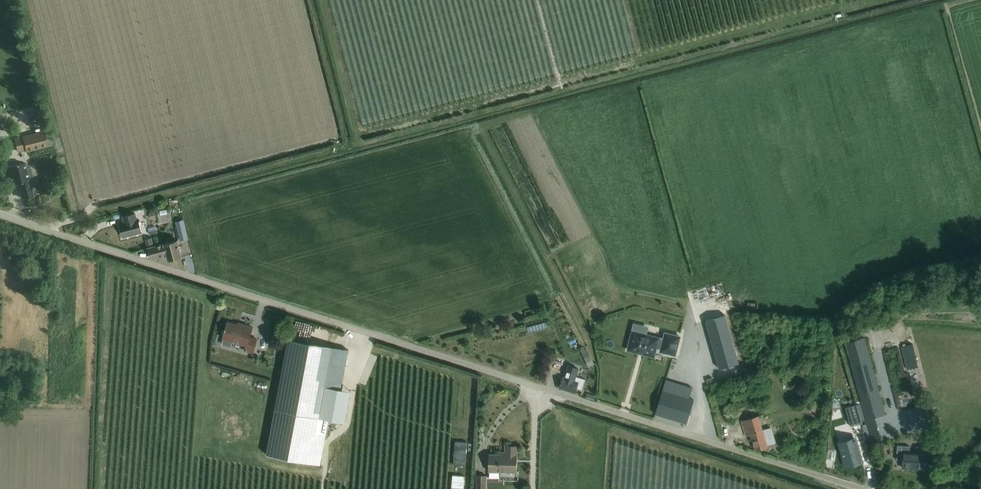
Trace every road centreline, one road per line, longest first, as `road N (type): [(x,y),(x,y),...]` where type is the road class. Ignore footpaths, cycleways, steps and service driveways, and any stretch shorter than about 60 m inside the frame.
road 1 (unclassified): [(864,488),(0,213)]

